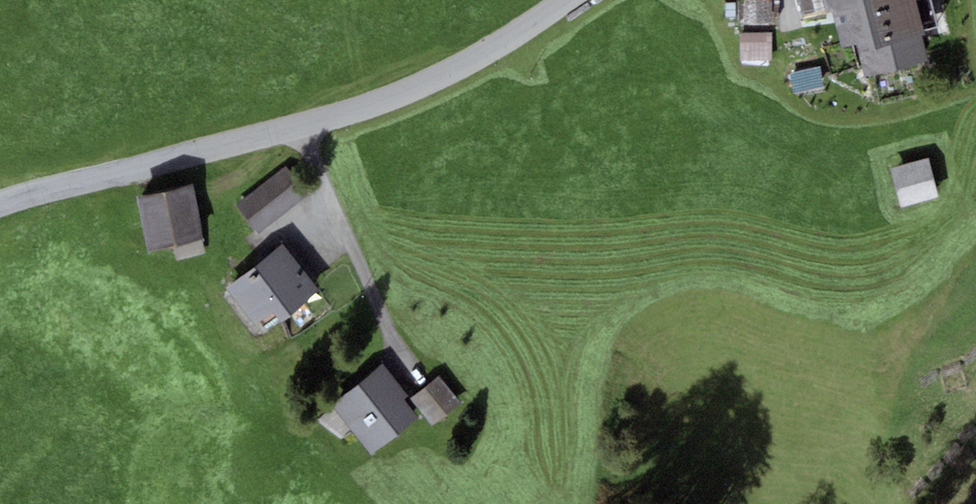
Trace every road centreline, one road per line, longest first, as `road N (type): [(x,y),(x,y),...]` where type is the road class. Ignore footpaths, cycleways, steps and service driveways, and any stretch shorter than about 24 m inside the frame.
road 1 (tertiary): [(0,204),(393,97),(470,63),(566,0)]

